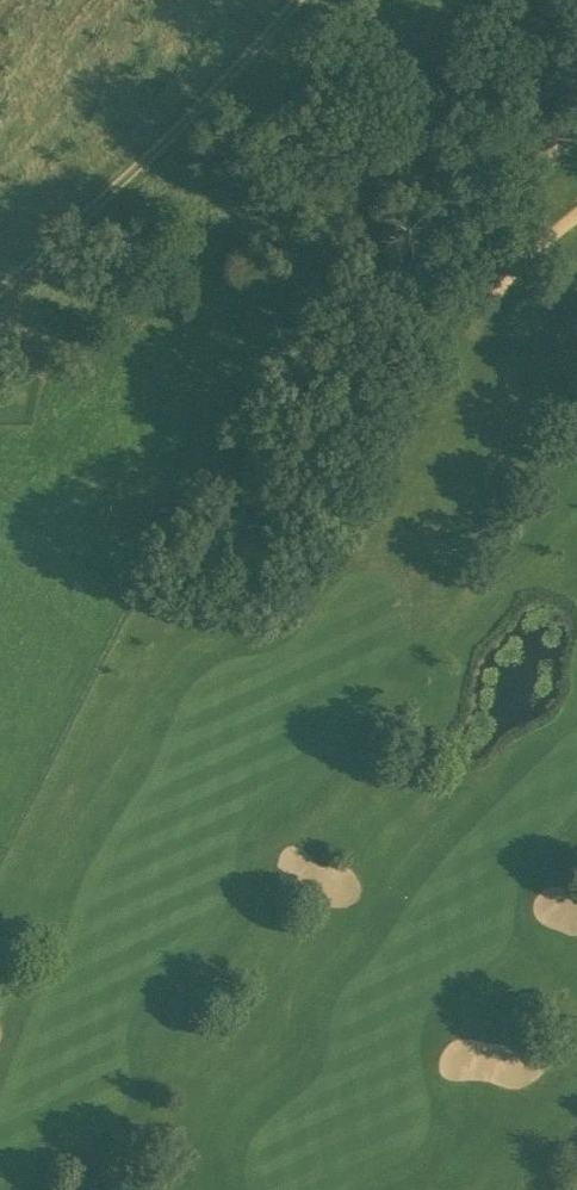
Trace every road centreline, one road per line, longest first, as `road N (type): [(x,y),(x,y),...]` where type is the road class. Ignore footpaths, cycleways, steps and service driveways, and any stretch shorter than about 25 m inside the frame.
road 1 (track): [(296,0),(173,135),(0,288)]

